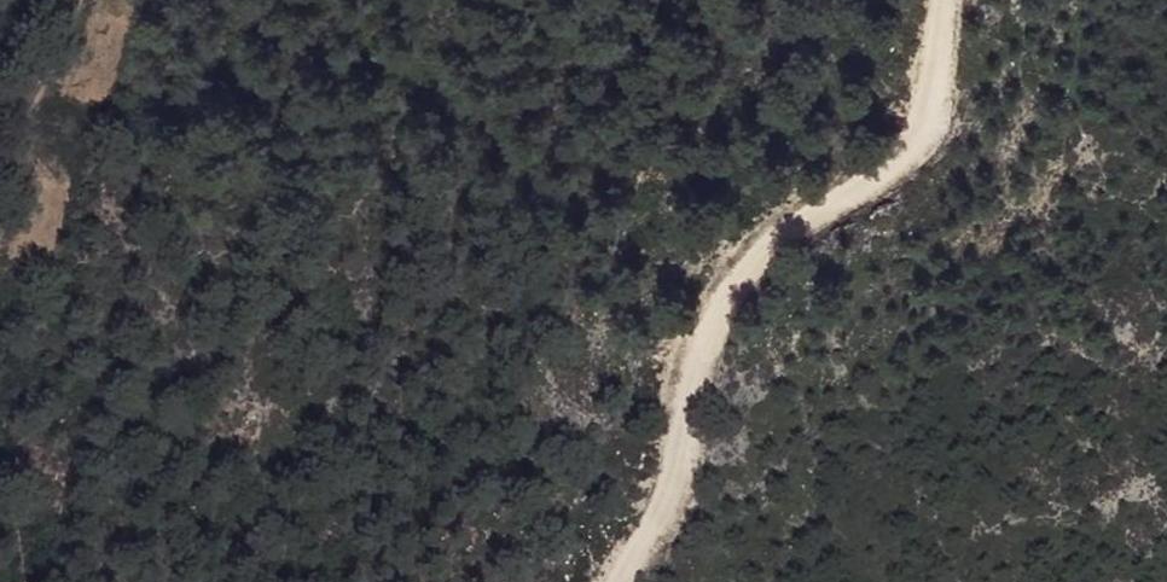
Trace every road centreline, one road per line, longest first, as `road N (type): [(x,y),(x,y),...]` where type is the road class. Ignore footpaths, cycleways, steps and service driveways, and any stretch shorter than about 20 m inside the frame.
road 1 (track): [(619,581),(673,472),(702,344),(765,256),(932,123),(948,0)]
road 2 (track): [(77,0),(55,67),(19,128),(0,232)]
road 3 (track): [(0,446),(31,581)]

